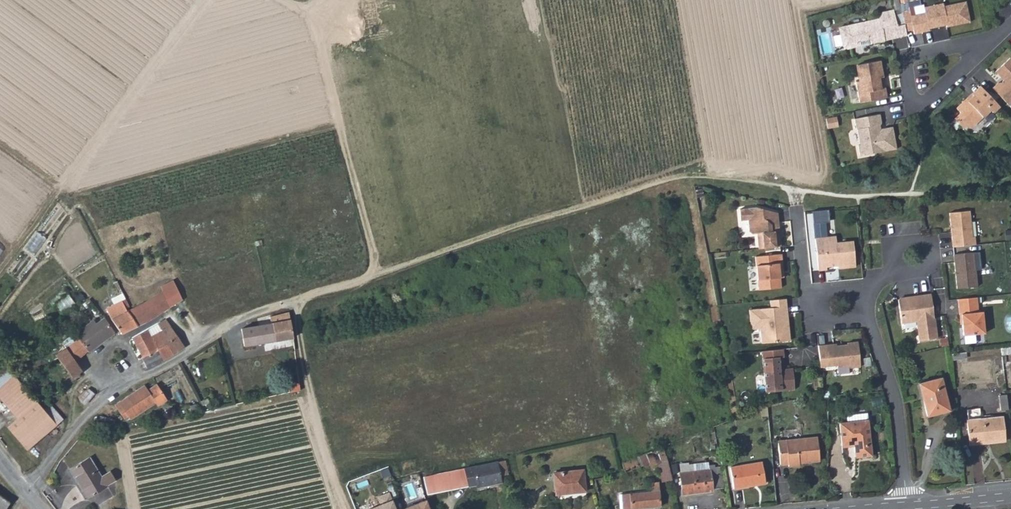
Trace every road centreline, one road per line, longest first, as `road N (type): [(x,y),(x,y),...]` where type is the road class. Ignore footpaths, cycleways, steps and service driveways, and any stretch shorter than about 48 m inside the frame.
road 1 (track): [(819,193),(676,176),(291,304)]
road 2 (residential): [(291,304),(233,321),(104,398),(28,495)]
road 3 (track): [(347,508),(291,304)]
road 4 (residential): [(869,314),(897,406),(907,508)]
road 5 (residential): [(995,42),(904,59),(913,108),(931,100)]
road 6 (residential): [(797,209),(809,310),(869,314)]

